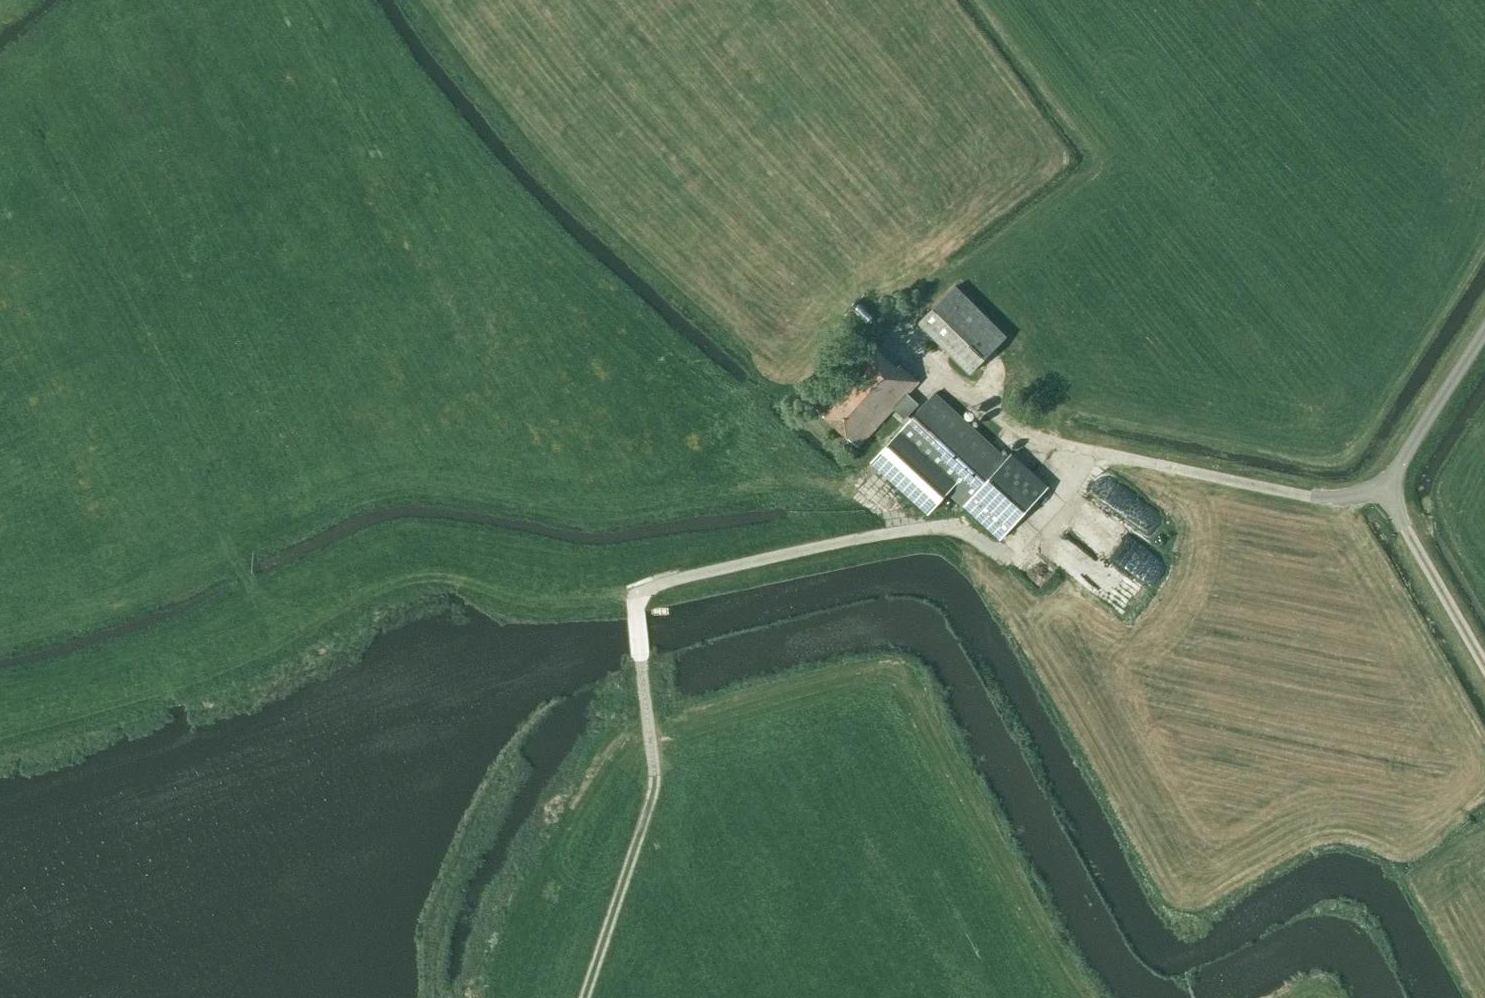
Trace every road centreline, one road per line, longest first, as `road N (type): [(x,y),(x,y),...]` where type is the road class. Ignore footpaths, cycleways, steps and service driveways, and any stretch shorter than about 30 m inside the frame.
road 1 (unclassified): [(1072,444),(1334,497),(1386,489),(1484,330)]
road 2 (track): [(1386,489),(1484,662)]

